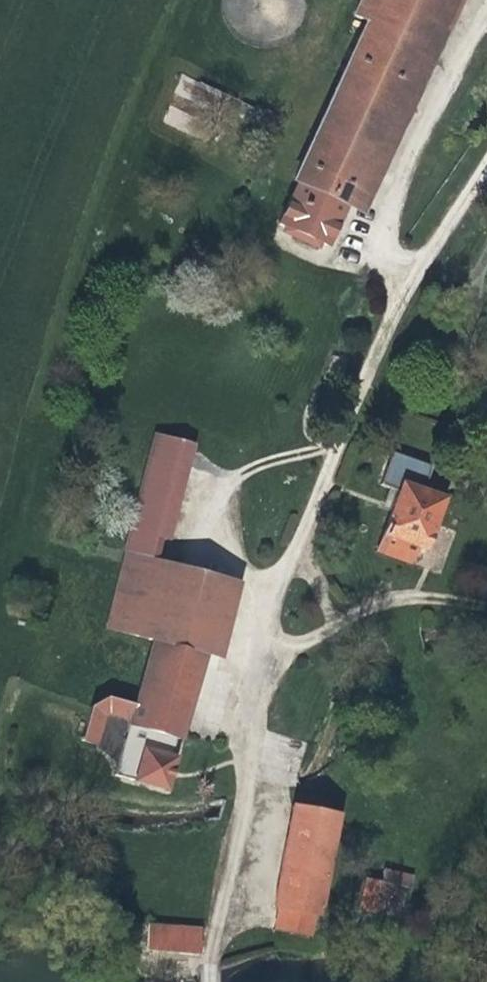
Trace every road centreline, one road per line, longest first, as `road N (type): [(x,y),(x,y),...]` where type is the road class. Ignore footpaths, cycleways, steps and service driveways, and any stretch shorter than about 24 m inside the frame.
road 1 (track): [(254,688),(297,643),(378,602),(425,597),(486,612)]

